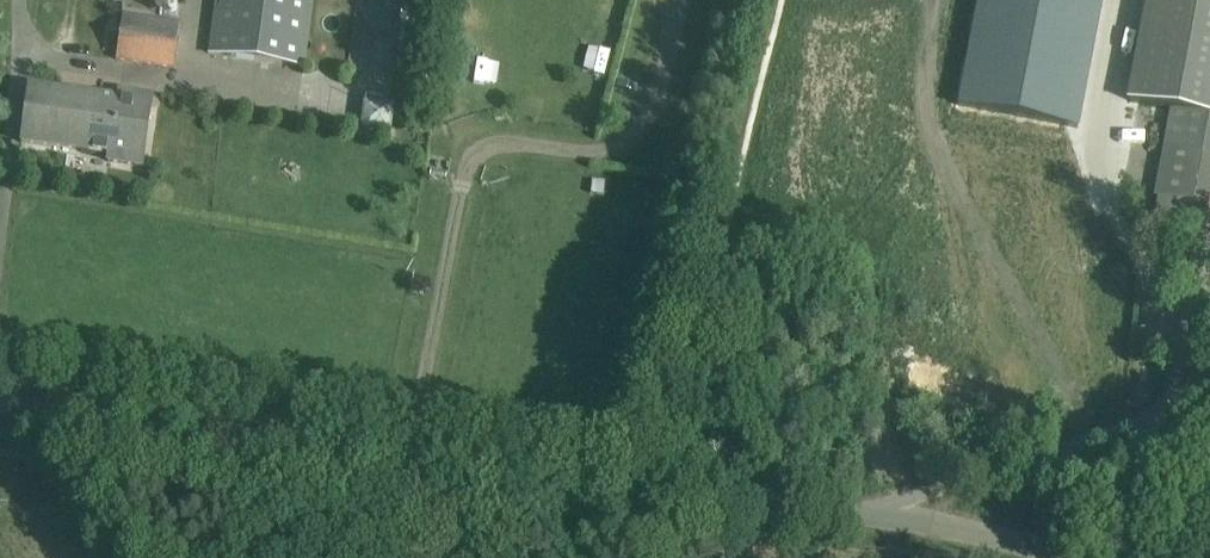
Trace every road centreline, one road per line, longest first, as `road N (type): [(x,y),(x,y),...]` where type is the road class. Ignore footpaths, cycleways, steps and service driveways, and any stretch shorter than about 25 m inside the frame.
road 1 (unclassified): [(812,508),(0,390)]
road 2 (unclassified): [(812,508),(969,475),(1209,390)]
road 3 (track): [(1187,396),(1108,190),(1136,0)]
road 4 (unclassified): [(1017,557),(812,508)]
road 5 (track): [(1209,233),(1187,396)]

